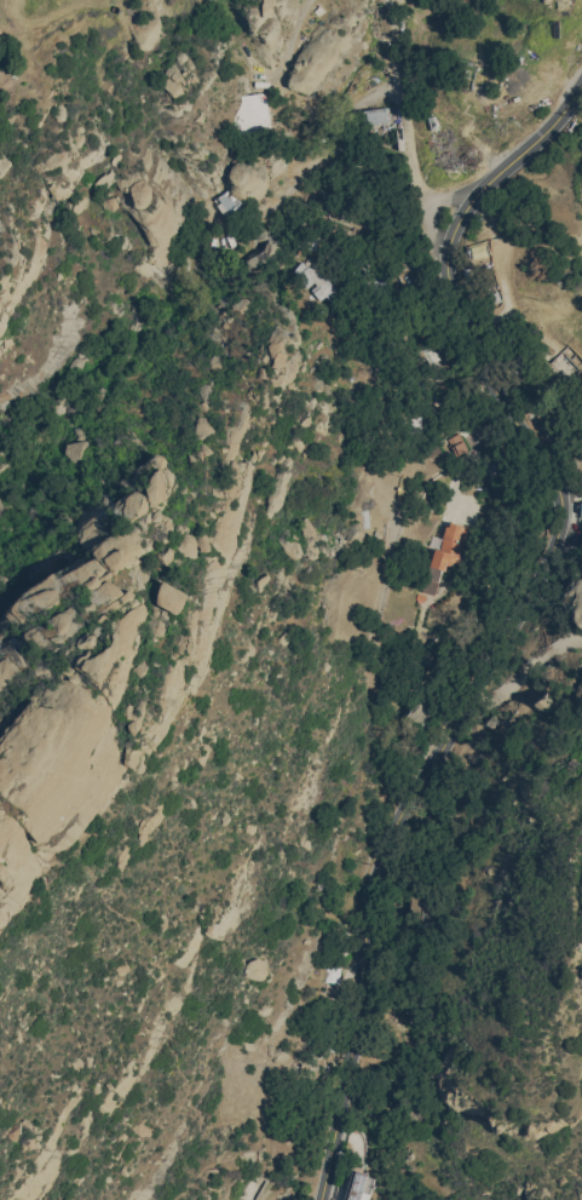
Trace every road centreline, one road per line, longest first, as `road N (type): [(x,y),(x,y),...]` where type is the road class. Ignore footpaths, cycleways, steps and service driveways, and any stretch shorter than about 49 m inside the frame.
road 1 (tertiary): [(321,1199),(401,815),(466,708),(530,573),(520,429),(501,360),(451,265),(449,232),(463,194),(531,136),(581,77)]

